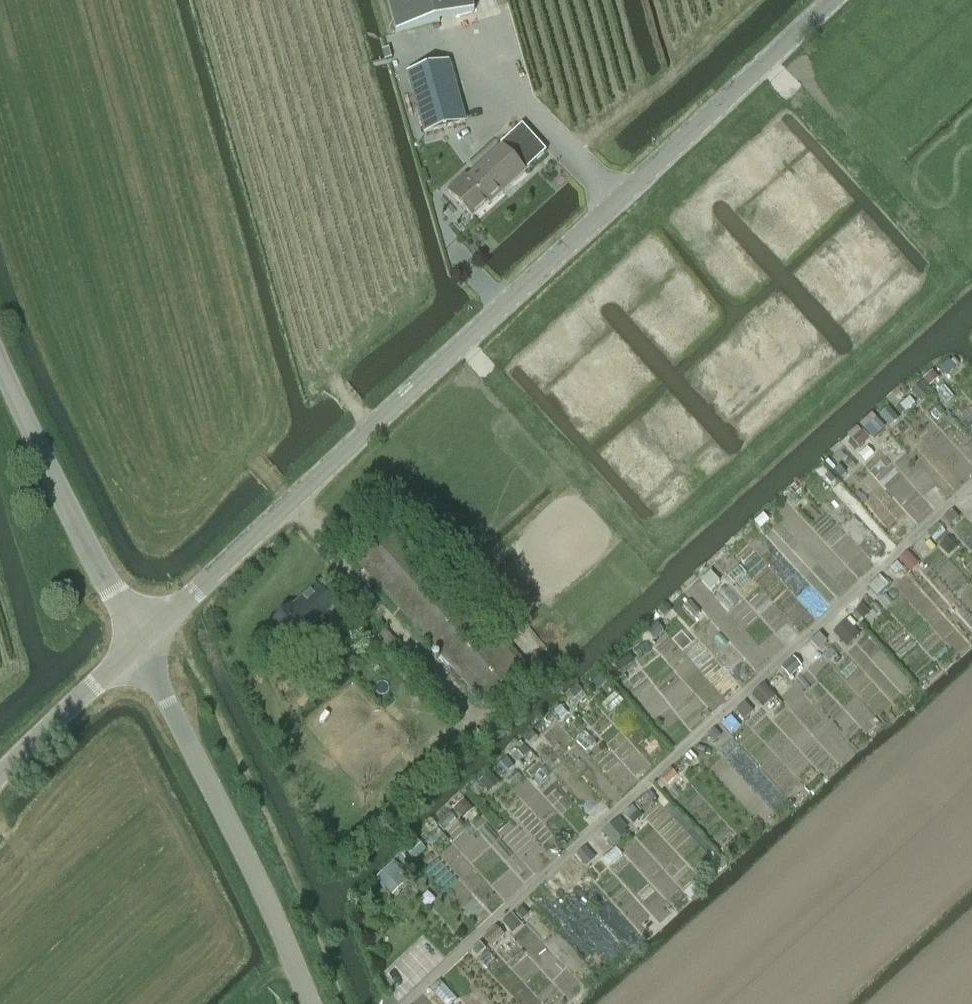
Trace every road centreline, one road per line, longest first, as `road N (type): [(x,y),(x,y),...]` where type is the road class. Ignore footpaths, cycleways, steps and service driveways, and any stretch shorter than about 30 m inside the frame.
road 1 (tertiary): [(142,653),(838,0)]
road 2 (tertiary): [(306,1003),(142,653)]
road 3 (tertiary): [(142,653),(0,364)]
road 4 (unclassified): [(0,783),(63,717),(142,653)]

